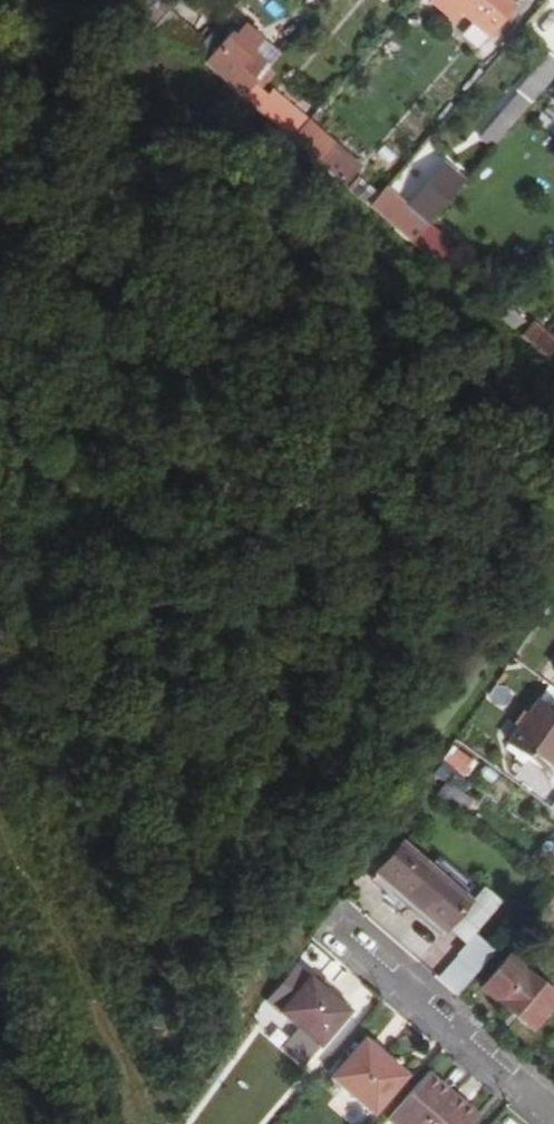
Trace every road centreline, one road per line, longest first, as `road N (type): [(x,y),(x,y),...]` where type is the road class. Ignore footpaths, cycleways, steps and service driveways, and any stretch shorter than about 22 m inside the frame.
road 1 (residential): [(334,931),(553,1123)]

